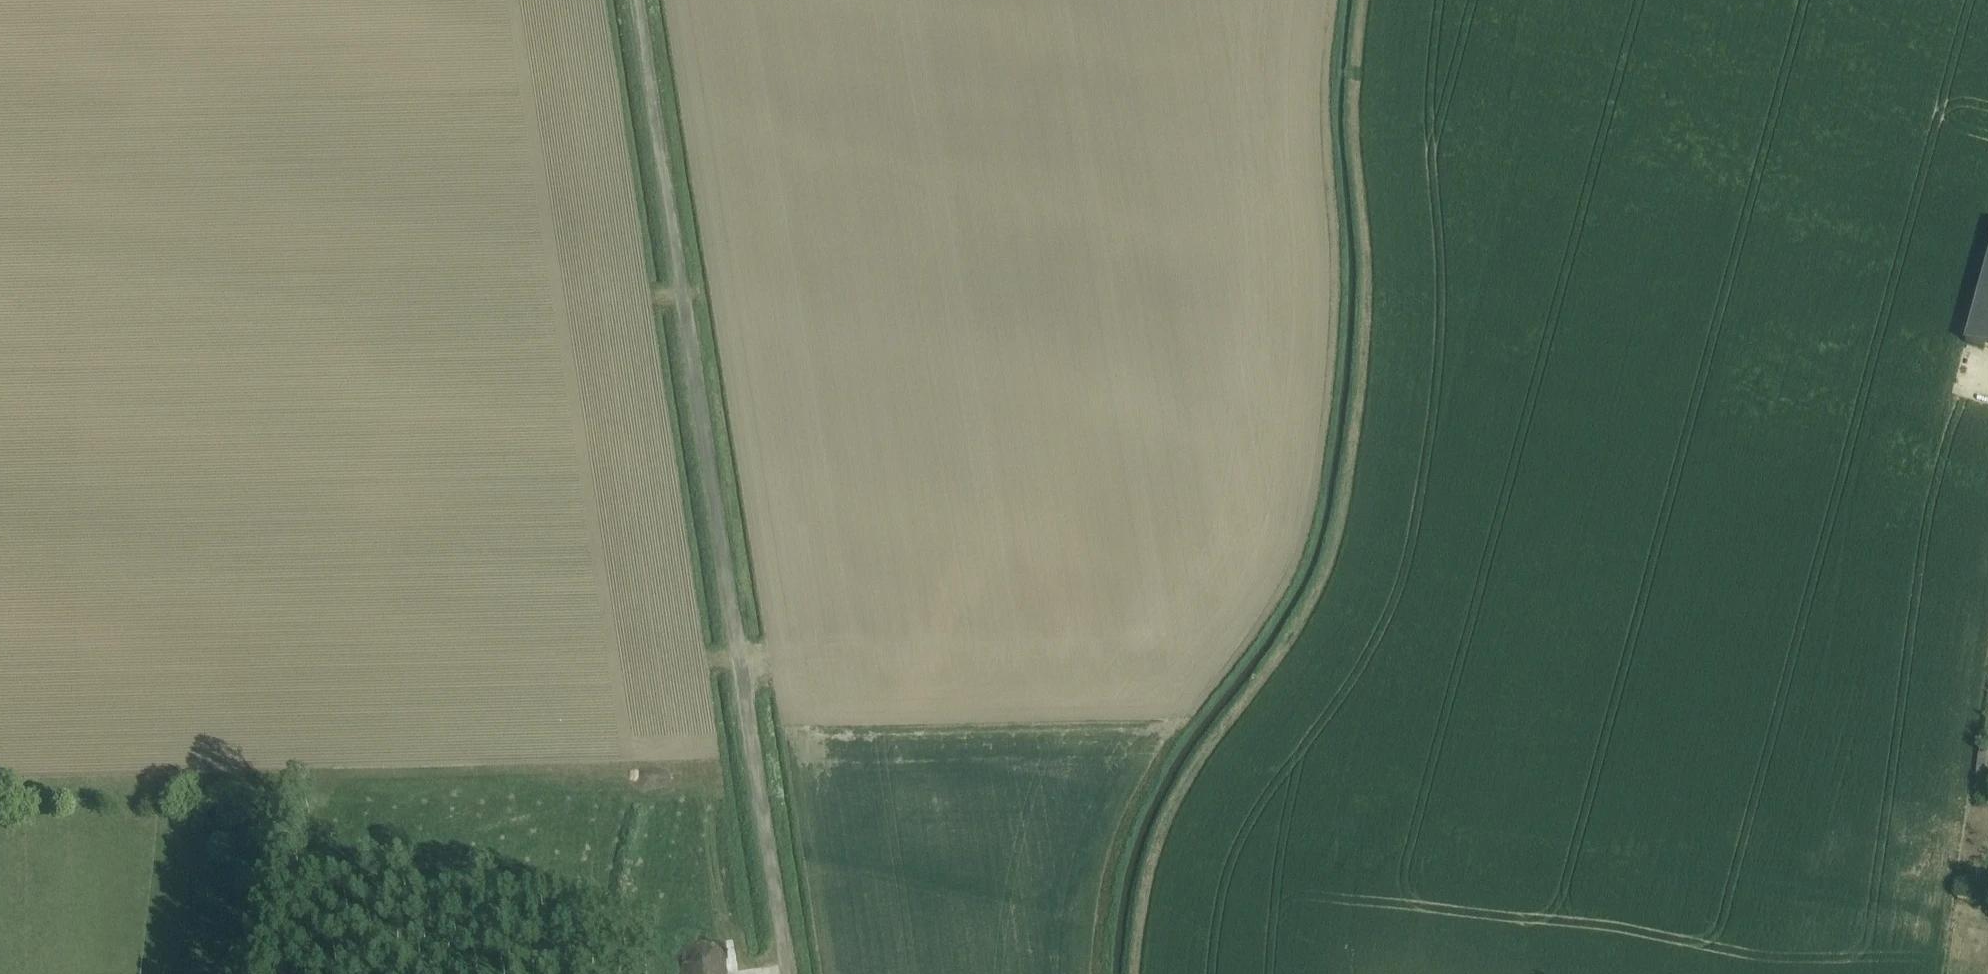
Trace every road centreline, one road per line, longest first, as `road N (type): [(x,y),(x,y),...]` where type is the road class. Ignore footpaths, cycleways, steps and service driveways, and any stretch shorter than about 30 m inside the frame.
road 1 (track): [(791,973),(641,0)]

